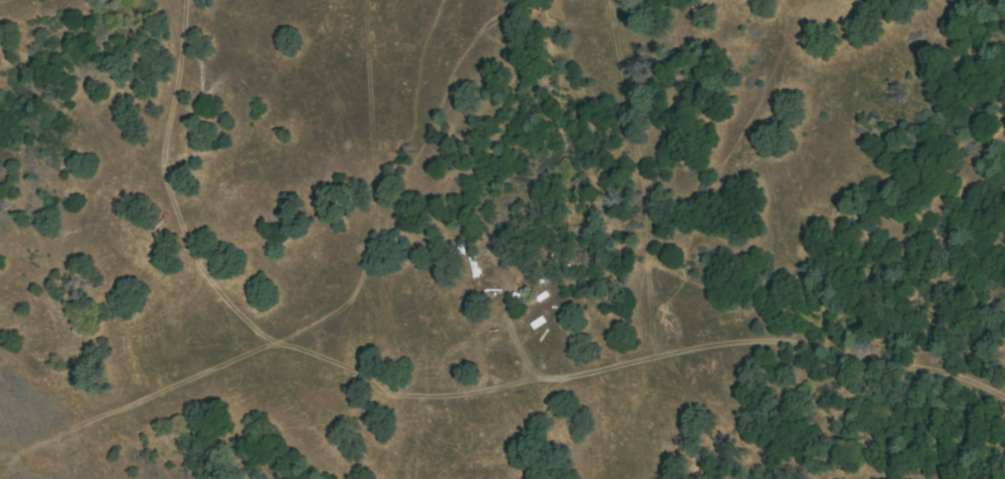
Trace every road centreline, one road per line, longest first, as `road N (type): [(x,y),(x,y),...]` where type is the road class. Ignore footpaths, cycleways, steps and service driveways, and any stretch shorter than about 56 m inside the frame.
road 1 (track): [(188,0),(170,193),(192,257),(248,326),(379,386),(439,400),(653,358)]
road 2 (track): [(328,363),(374,233),(370,0)]
road 3 (track): [(653,358),(638,277),(639,220),(597,0)]

